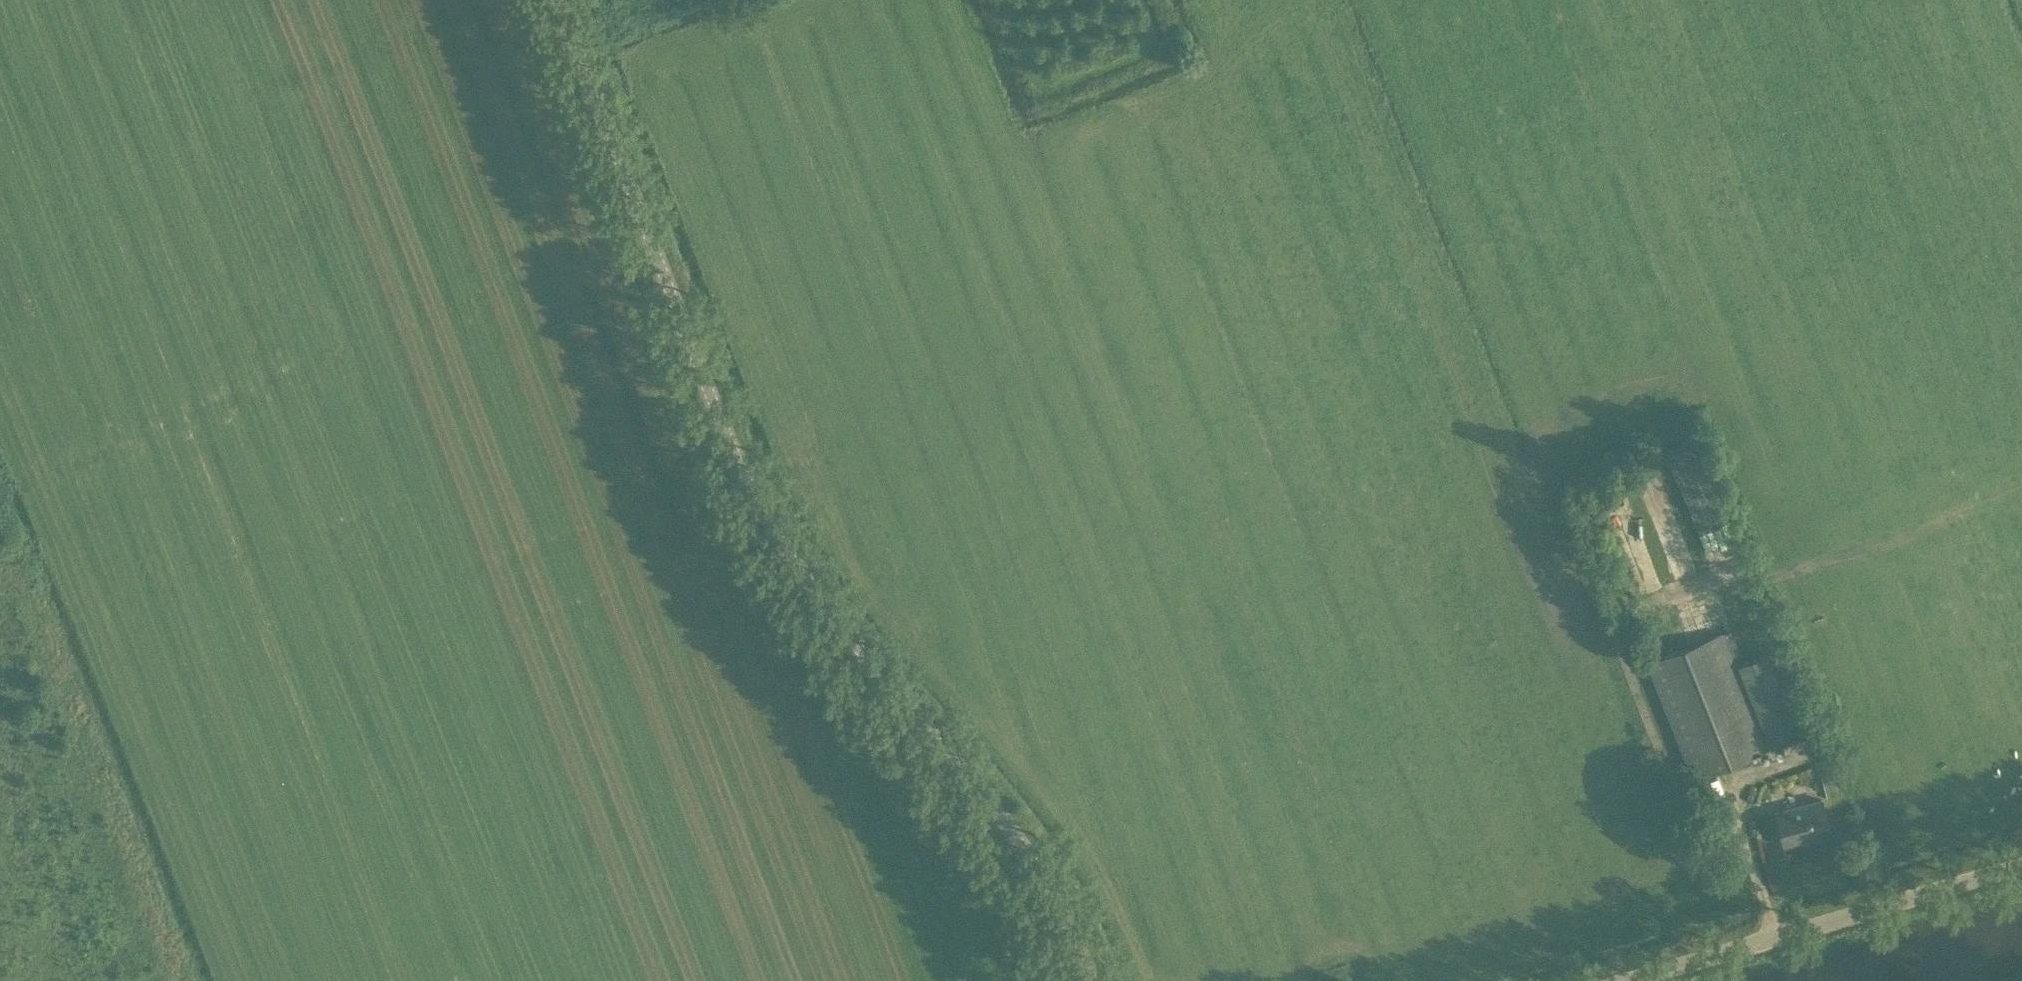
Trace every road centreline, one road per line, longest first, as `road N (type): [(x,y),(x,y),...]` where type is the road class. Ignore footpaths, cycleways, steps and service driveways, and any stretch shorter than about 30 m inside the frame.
road 1 (unclassified): [(1094,980),(1056,887),(839,619),(771,512),(563,0)]
road 2 (unclassified): [(1629,980),(2021,868)]

